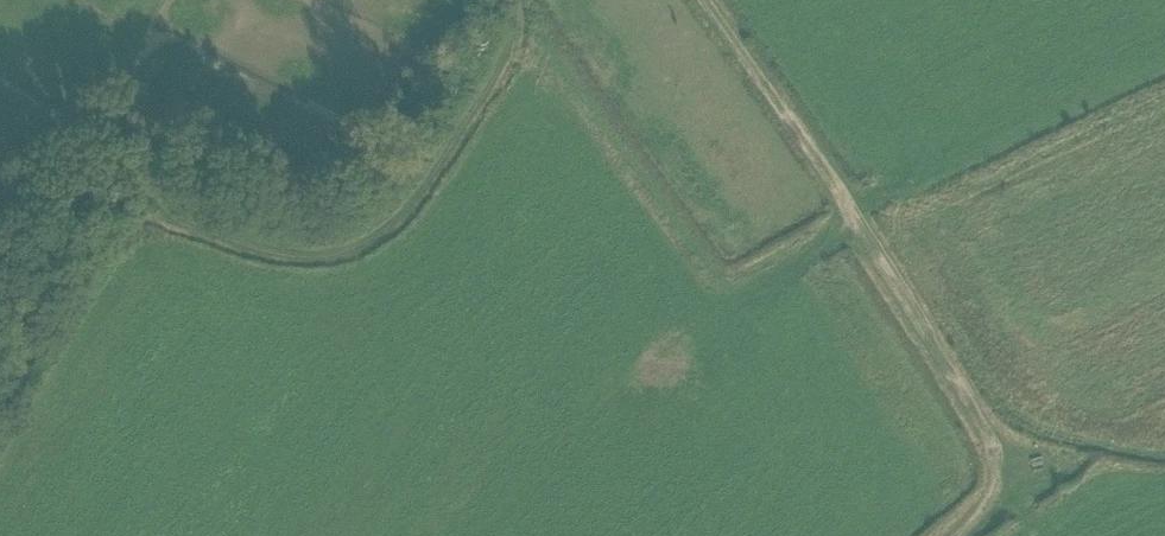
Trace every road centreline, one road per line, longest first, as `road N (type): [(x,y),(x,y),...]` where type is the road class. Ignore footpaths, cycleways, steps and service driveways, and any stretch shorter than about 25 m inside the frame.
road 1 (track): [(695,0),(980,414),(989,464),(972,520),(953,535)]
road 2 (track): [(670,0),(682,535)]

